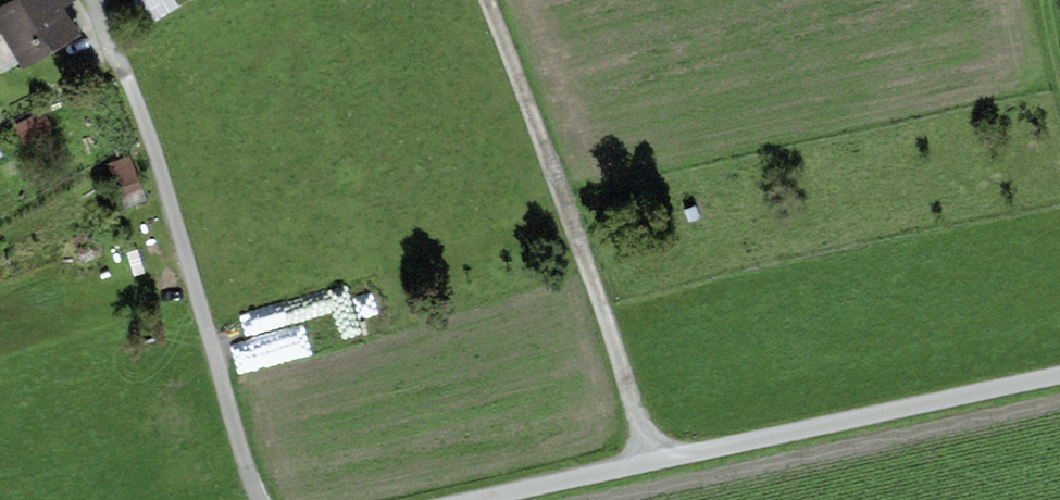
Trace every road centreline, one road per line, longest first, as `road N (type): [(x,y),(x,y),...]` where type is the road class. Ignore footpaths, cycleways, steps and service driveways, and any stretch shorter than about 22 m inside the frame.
road 1 (track): [(471,499),(1059,370)]
road 2 (track): [(97,0),(265,499)]
road 3 (track): [(659,460),(486,0)]

